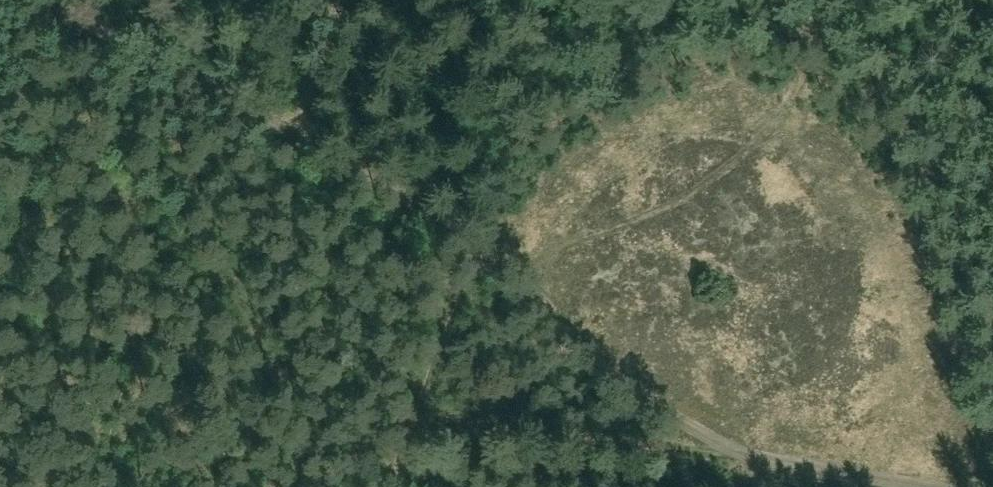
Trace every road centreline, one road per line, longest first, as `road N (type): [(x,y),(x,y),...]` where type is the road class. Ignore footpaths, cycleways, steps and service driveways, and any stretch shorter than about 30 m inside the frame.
road 1 (track): [(936,486),(727,461),(514,310),(467,255)]
road 2 (track): [(727,461),(572,444),(424,411)]
road 3 (track): [(293,132),(39,0)]
road 4 (track): [(467,255),(293,132)]
road 5 (track): [(293,132),(332,0)]

